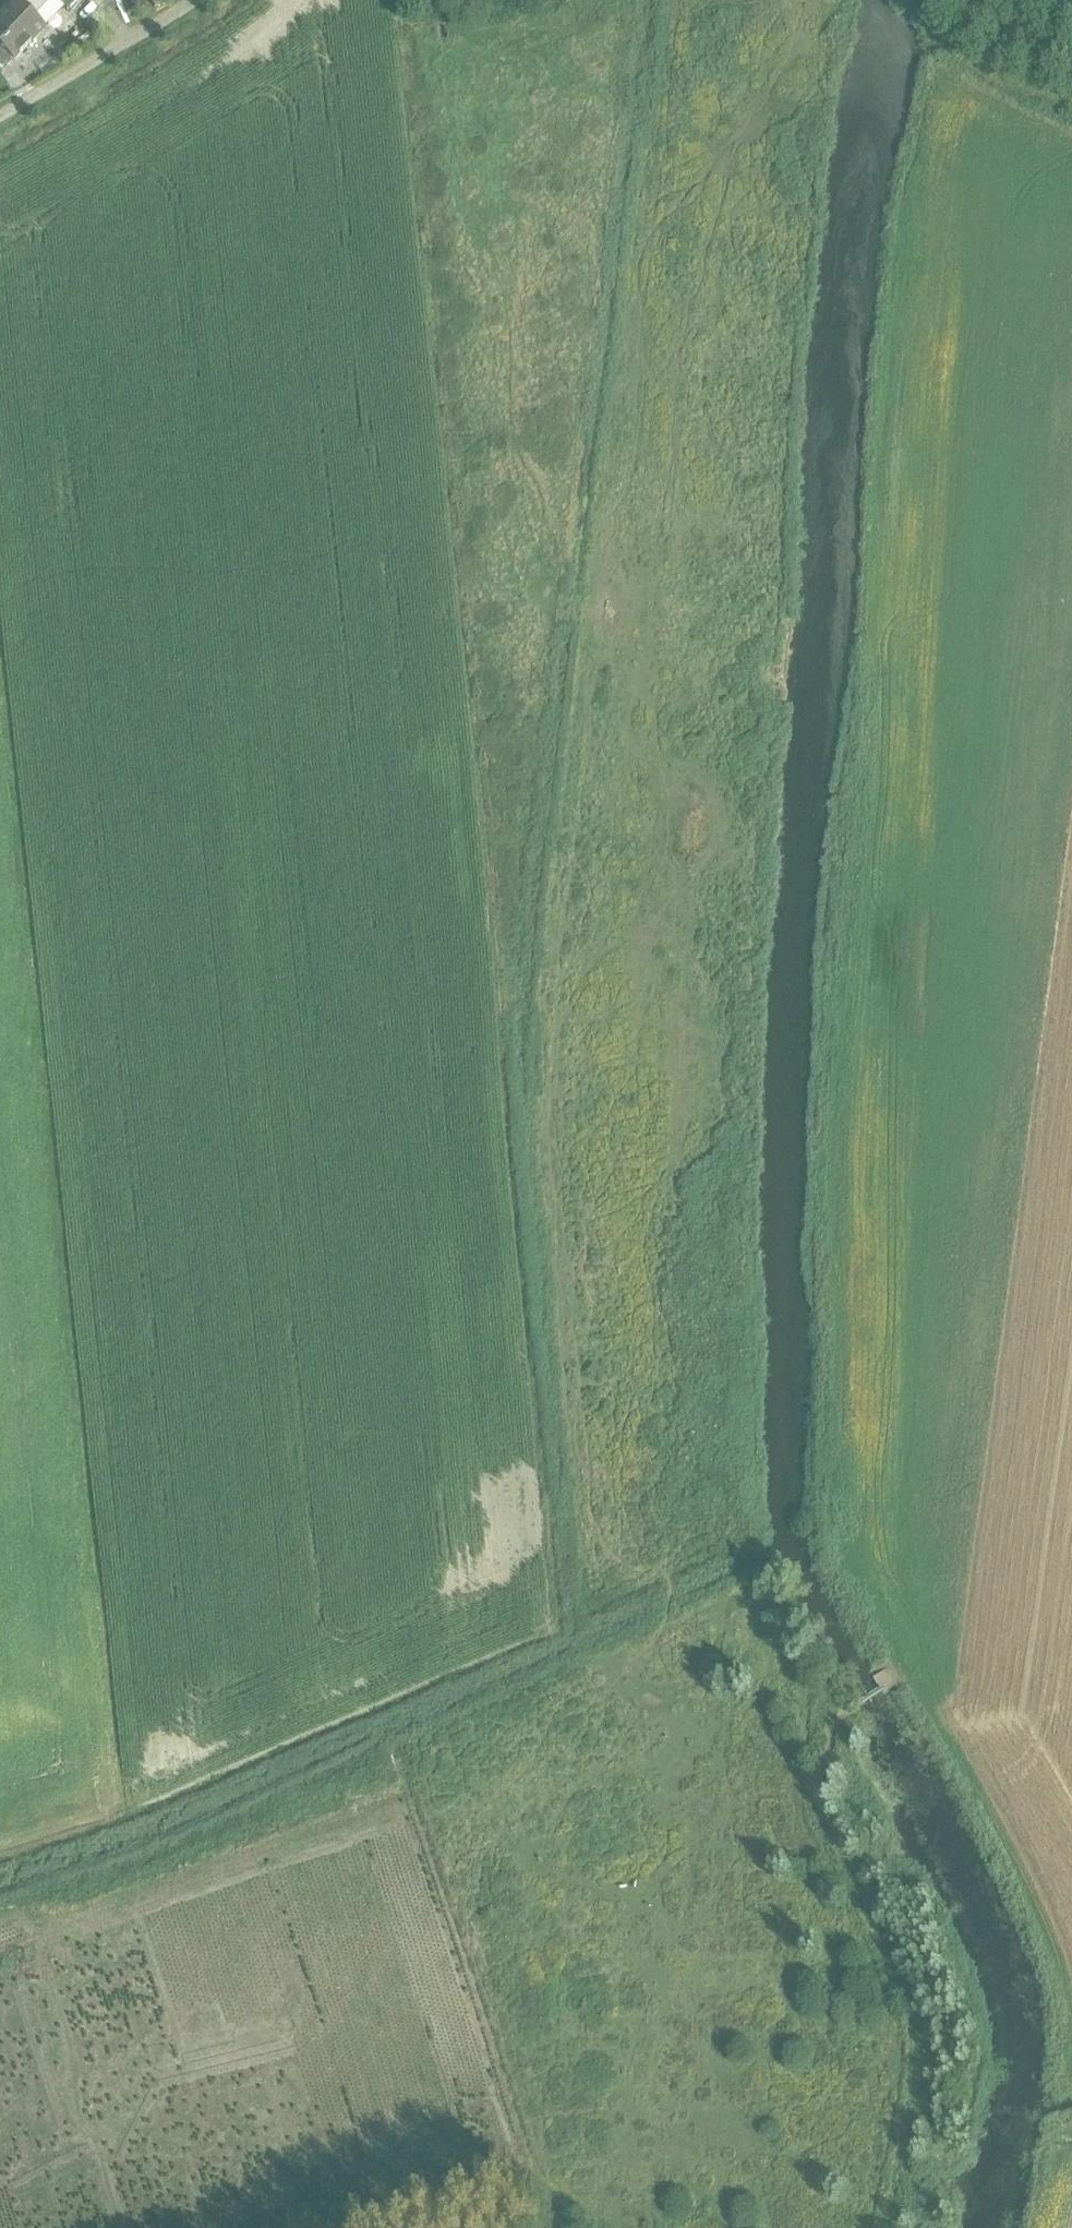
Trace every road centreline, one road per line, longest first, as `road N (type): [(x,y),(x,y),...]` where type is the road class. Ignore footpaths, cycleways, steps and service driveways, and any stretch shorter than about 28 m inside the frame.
road 1 (unclassified): [(0,116),(195,0)]
road 2 (tertiary): [(1071,64),(1021,45),(949,0)]

